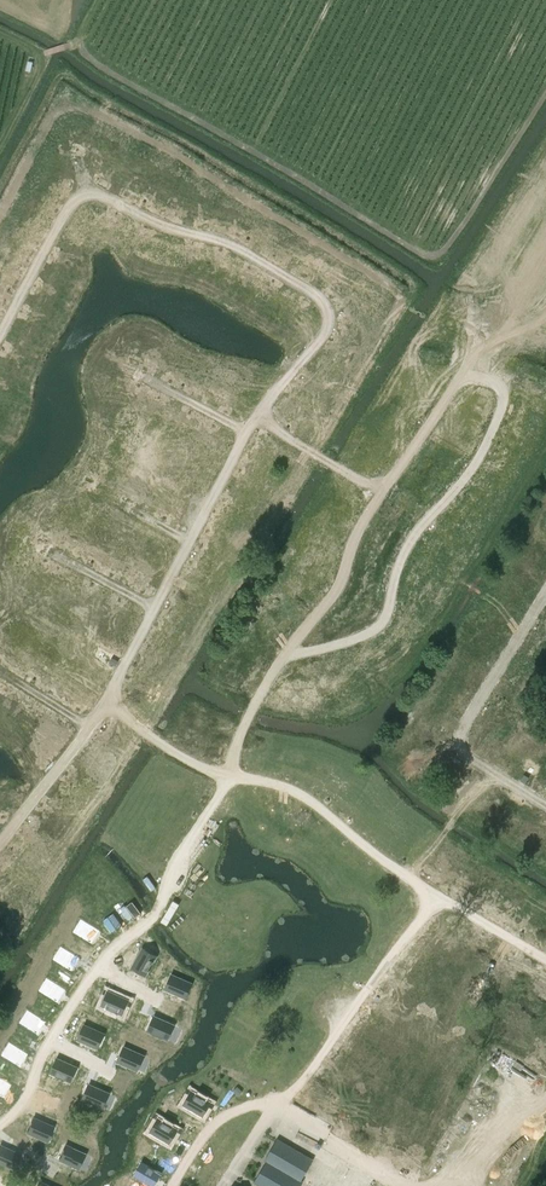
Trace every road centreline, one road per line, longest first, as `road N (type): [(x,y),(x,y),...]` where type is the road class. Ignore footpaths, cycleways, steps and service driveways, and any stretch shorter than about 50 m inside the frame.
road 1 (residential): [(257,419),(330,321),(322,300),(219,240),(177,232),(90,193),(72,204),(53,235),(0,339)]
road 2 (residential): [(382,491),(456,383),(473,377),(496,384),(503,402),(497,422),(469,473),(413,534),(379,625),(327,648),(286,653)]
road 3 (residential): [(279,1101),(294,1093),(435,894)]
road 4 (residential): [(226,777),(185,844),(154,917),(98,967)]
road 5 (residential): [(492,773),(463,753),(460,733),(545,594)]
road 6 (residential): [(409,877),(318,806),(260,779),(226,777)]
road 7 (residential): [(382,491),(319,612),(286,653)]
road 8 (residential): [(419,1185),(279,1101)]
road 9 (residential): [(0,844),(90,728)]
road 10 (residential): [(257,419),(382,491)]
road 11 (residential): [(174,1185),(217,1122),(279,1101)]
road 12 (residential): [(226,777),(173,753),(108,704)]
road 13 (residential): [(286,653),(248,715),(226,777)]
road 14 (residential): [(492,773),(409,877)]
road 15 (residential): [(435,894),(545,961)]
road 16 (residential): [(157,610),(49,553)]
road 17 (residential): [(249,434),(141,377)]
road 18 (residential): [(193,541),(249,434)]

